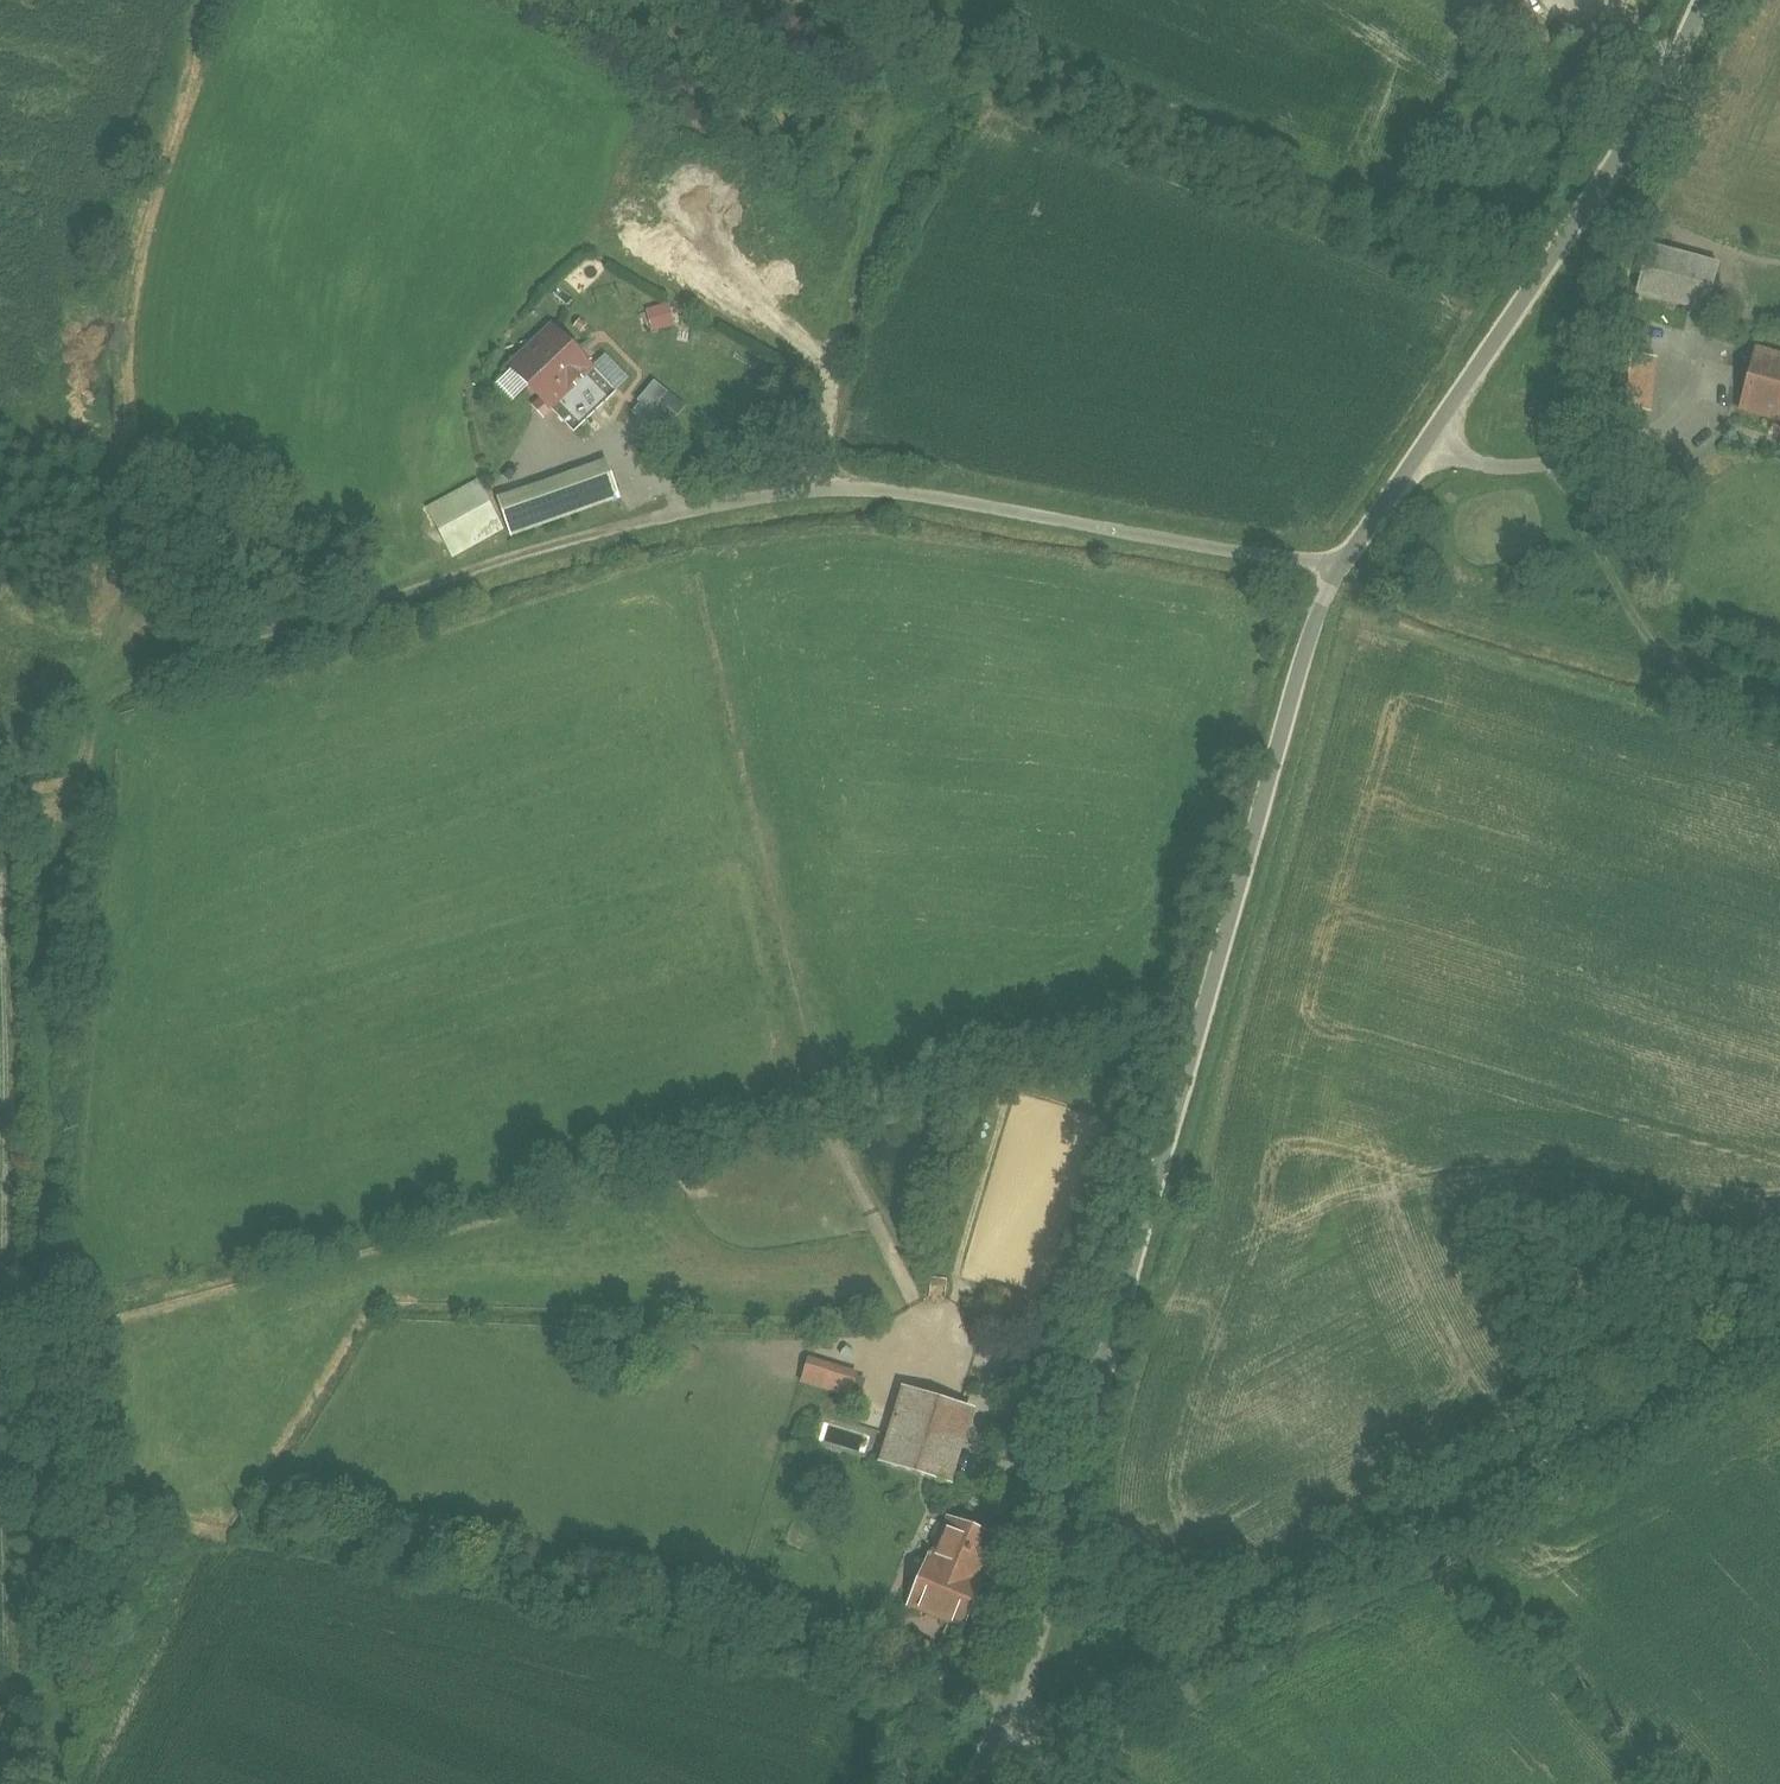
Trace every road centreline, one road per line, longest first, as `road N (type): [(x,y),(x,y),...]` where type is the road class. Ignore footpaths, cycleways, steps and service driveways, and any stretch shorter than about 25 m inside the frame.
road 1 (unclassified): [(1425,445),(1339,568),(1068,1516),(1001,1732),(975,1783)]
road 2 (track): [(59,795),(51,1308),(64,1711)]
road 3 (track): [(1779,1326),(1080,1709),(1001,1732)]
road 4 (track): [(679,515),(311,624),(130,637),(99,667),(84,760),(73,780),(59,795),(0,802)]
road 5 (track): [(209,0),(119,266),(110,325),(130,637)]
road 6 (unclassified): [(1699,0),(1662,81),(1425,445)]
road 7 (track): [(819,495),(819,419),(836,356),(871,264),(946,120)]
road 8 (track): [(1568,470),(1639,634),(1664,660),(1711,683),(1779,702)]
road 9 (unclassified): [(1425,445),(1476,473),(1568,470)]

